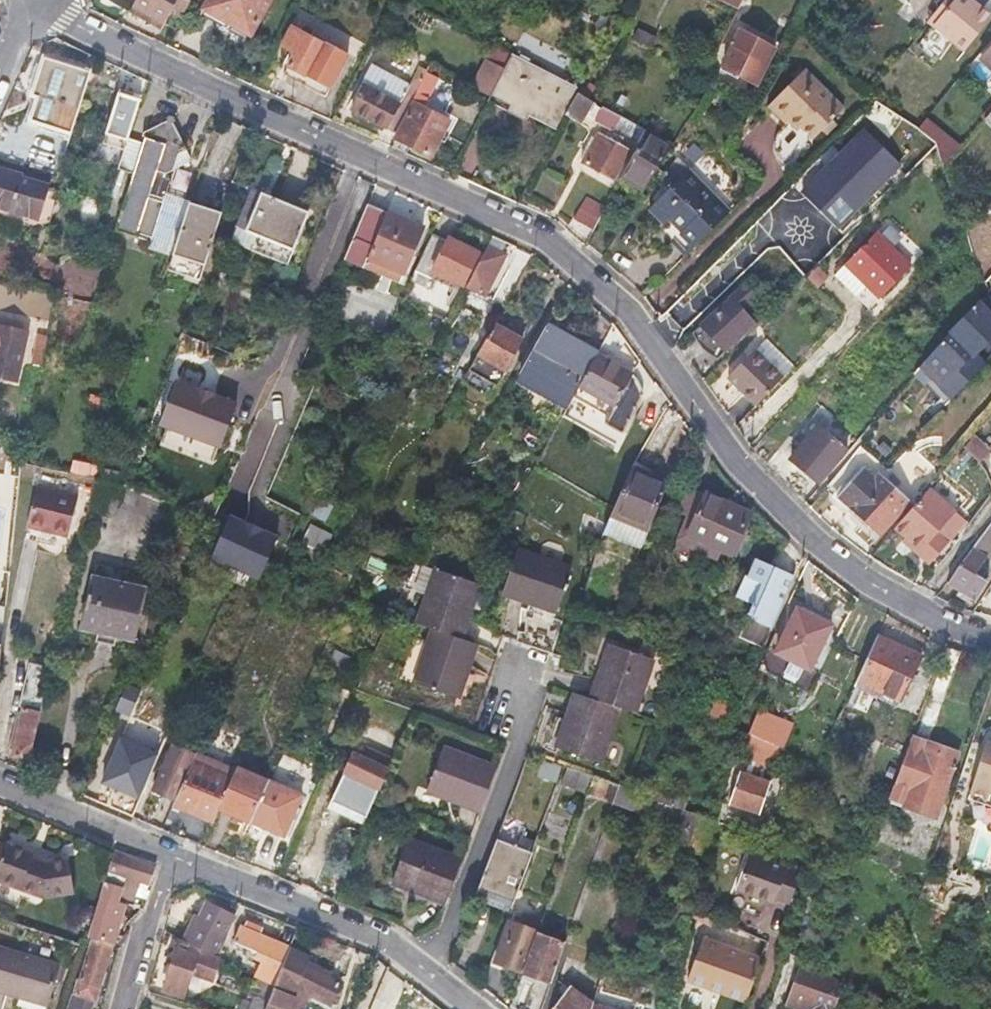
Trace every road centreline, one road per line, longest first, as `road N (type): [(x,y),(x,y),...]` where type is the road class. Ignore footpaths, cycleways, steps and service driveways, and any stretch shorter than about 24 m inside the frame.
road 1 (residential): [(40,9),(549,243),(645,344),(726,461),(846,577),(939,627),(990,638)]
road 2 (residential): [(174,858),(387,946),(472,1008)]
road 3 (residential): [(0,787),(174,858)]
road 4 (residential): [(122,1008),(143,931),(174,858)]

